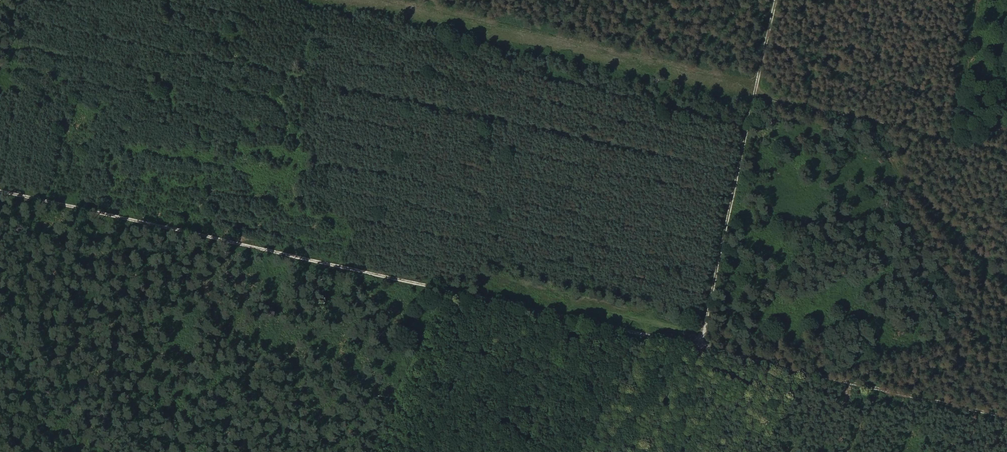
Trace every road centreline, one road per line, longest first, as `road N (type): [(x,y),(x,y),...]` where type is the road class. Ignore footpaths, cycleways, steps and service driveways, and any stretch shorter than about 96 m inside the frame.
road 1 (track): [(1006,417),(0,192)]
road 2 (track): [(778,0),(700,347)]
road 3 (track): [(88,451),(171,230)]
road 4 (track): [(366,451),(438,291)]

